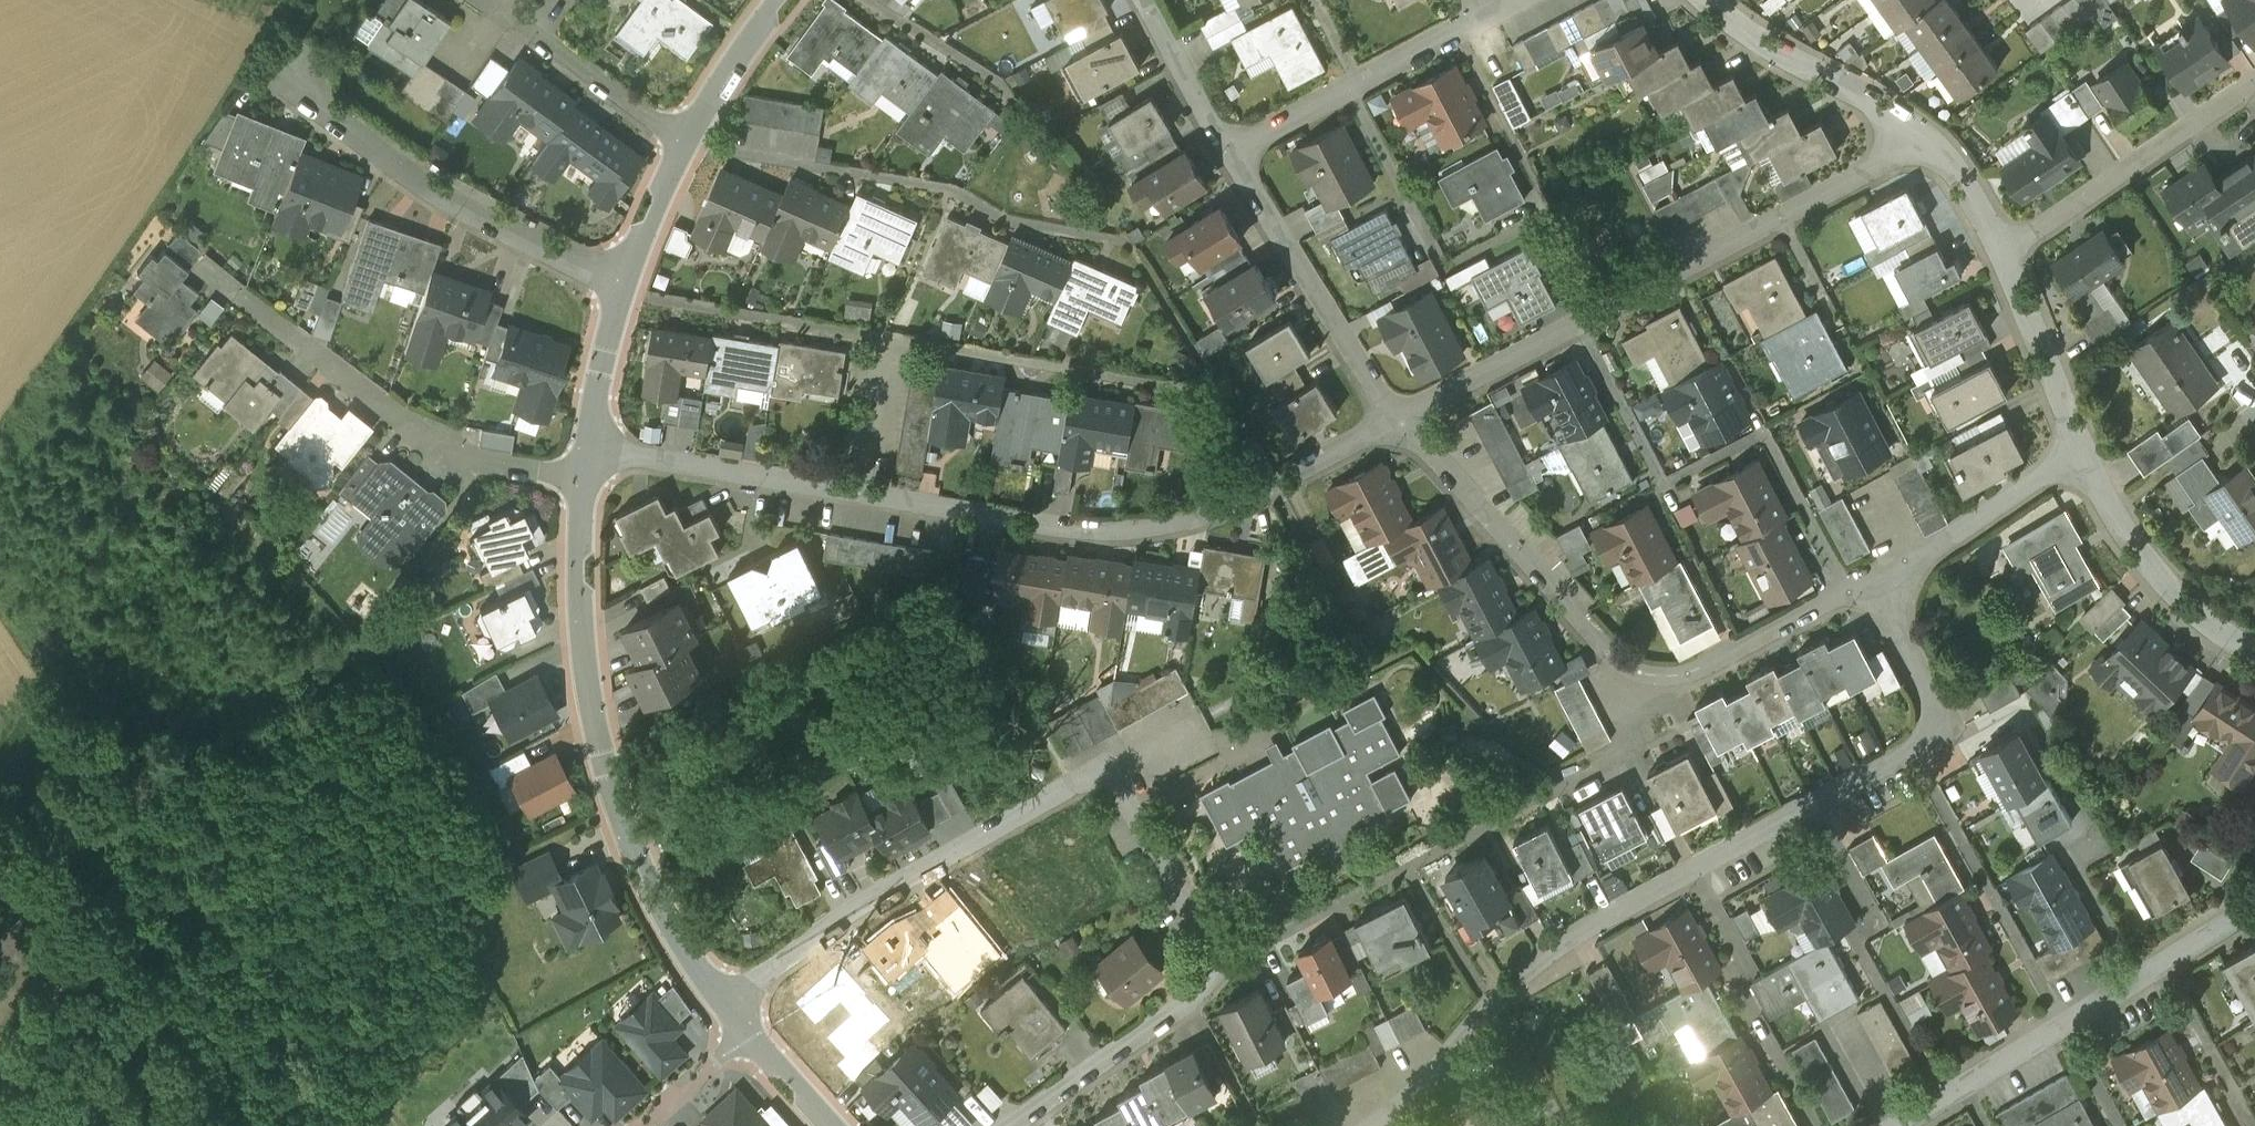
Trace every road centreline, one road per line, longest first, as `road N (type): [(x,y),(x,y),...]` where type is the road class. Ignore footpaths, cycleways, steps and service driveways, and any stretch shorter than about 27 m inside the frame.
road 1 (residential): [(729,1007),(858,908),(1072,781),(1102,780),(1207,941),(1211,968),(1192,1003),(1018,1125)]
road 2 (residential): [(584,446),(994,520),(1151,536),(1243,508),(1410,421)]
road 3 (residential): [(1878,579),(1924,687),(1921,741),(1826,795),(1814,812),(1557,949),(1495,1008),(1411,1115),(1393,1125)]
road 4 (residential): [(1410,421),(1607,654),(1657,685),(1681,684),(1878,579)]
road 5 (residential): [(1410,421),(1929,136)]
road 6 (residential): [(580,478),(573,574),(590,768),(638,882),(729,1007)]
road 7 (residential): [(2254,908),(1893,1125)]
road 8 (residential): [(625,281),(554,257),(267,71)]
road 9 (residential): [(580,478),(452,459),(248,300)]
road 10 (residential): [(1525,0),(1235,156)]
road 11 (residential): [(1235,156),(1410,421)]
road 12 (residential): [(2007,255),(2254,89)]
road 13 (residential): [(2254,656),(2162,580),(2079,449)]
road 14 (residential): [(1929,136),(1783,57),(1704,0)]
road 15 (residential): [(1878,579),(2079,449)]
road 16 (residential): [(687,132),(515,16)]
road 17 (residential): [(2079,449),(2007,255)]
road 18 (residential): [(1143,0),(1235,156)]
road 19 (residential): [(625,281),(584,446)]
road 20 (residential): [(792,0),(687,132)]
road 21 (residential): [(687,132),(625,281)]
road 22 (residential): [(2007,255),(1959,160),(1929,136)]
road 23 (residential): [(752,1036),(646,1125)]

